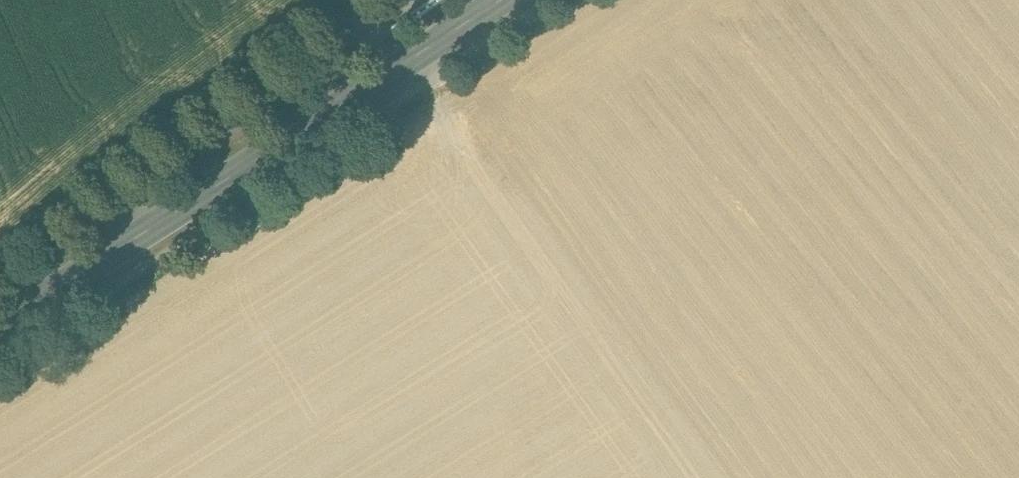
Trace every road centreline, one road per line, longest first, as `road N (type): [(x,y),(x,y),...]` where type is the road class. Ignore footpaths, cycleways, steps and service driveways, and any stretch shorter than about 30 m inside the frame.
road 1 (primary): [(502,0),(0,322)]

